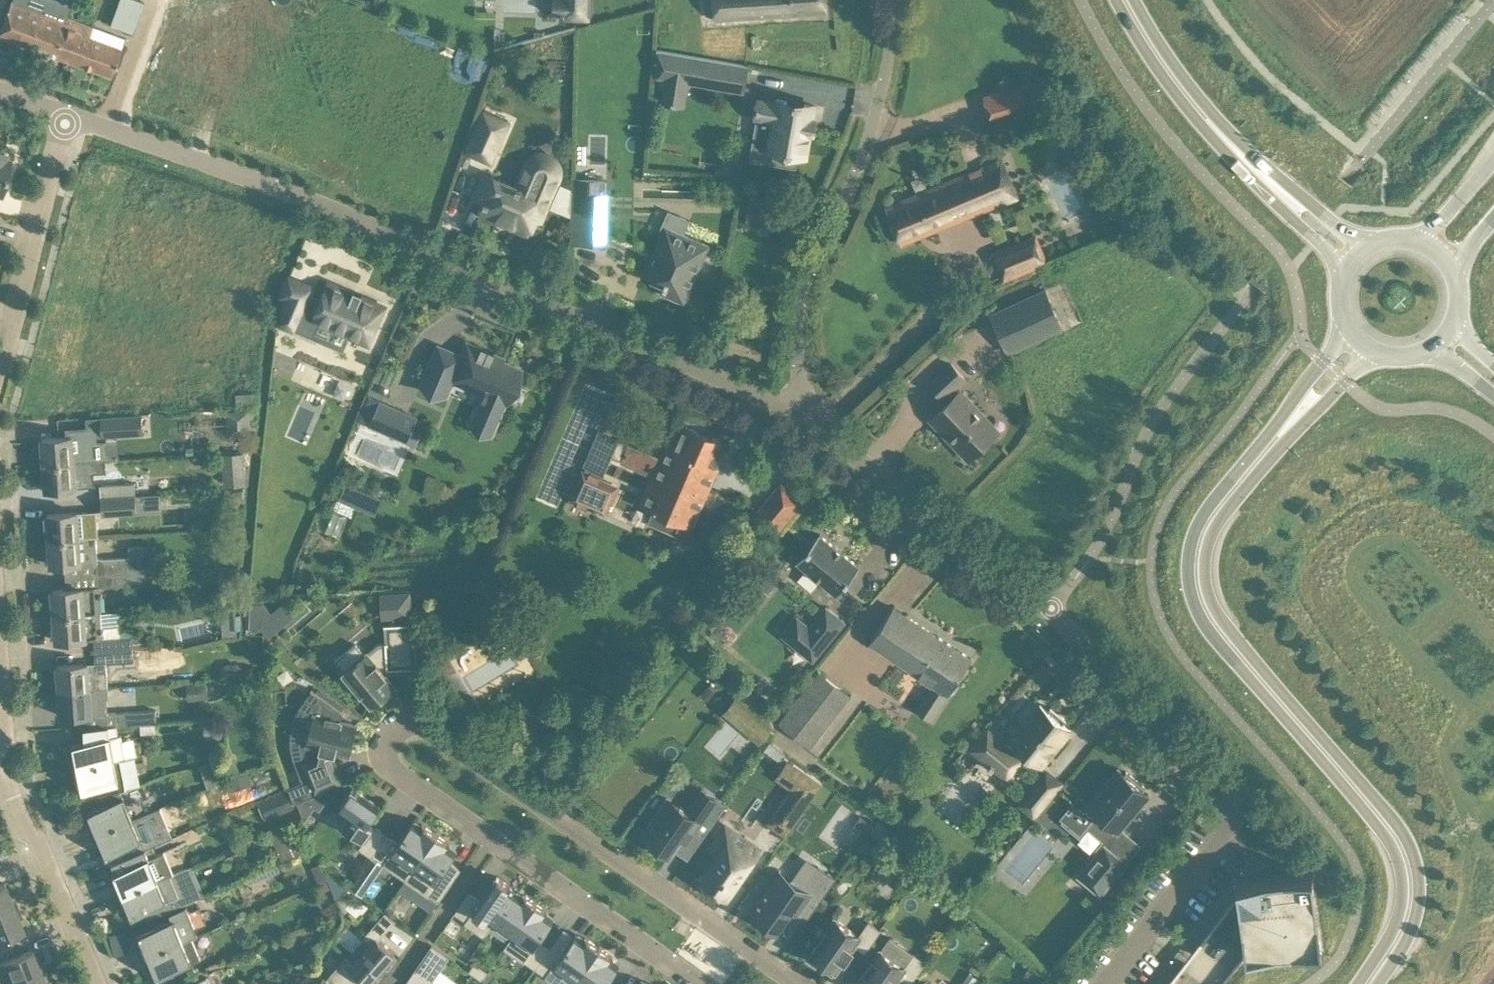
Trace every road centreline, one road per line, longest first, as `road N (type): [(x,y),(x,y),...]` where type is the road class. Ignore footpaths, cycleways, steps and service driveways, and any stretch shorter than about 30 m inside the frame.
road 1 (residential): [(792,983),(419,726),(400,729),(386,749),(394,767),(703,983)]
road 2 (residential): [(805,418),(435,256),(67,118)]
road 3 (residential): [(1104,983),(1226,833),(1229,806),(1047,614),(805,418)]
road 4 (secondary): [(1367,983),(1402,930),(1411,898),(1398,839),(1217,628),(1198,576),(1215,516),(1271,444)]
road 5 (residential): [(805,418),(790,331),(795,291),(874,134),(898,0)]
road 6 (residential): [(0,379),(67,118)]
road 7 (secondary): [(1281,193),(1177,82),(1125,0)]
road 8 (residential): [(101,983),(6,771)]
road 9 (secondary): [(1347,324),(1277,423),(1271,444)]
road 10 (secondary): [(1271,444),(1293,435),(1377,353)]

